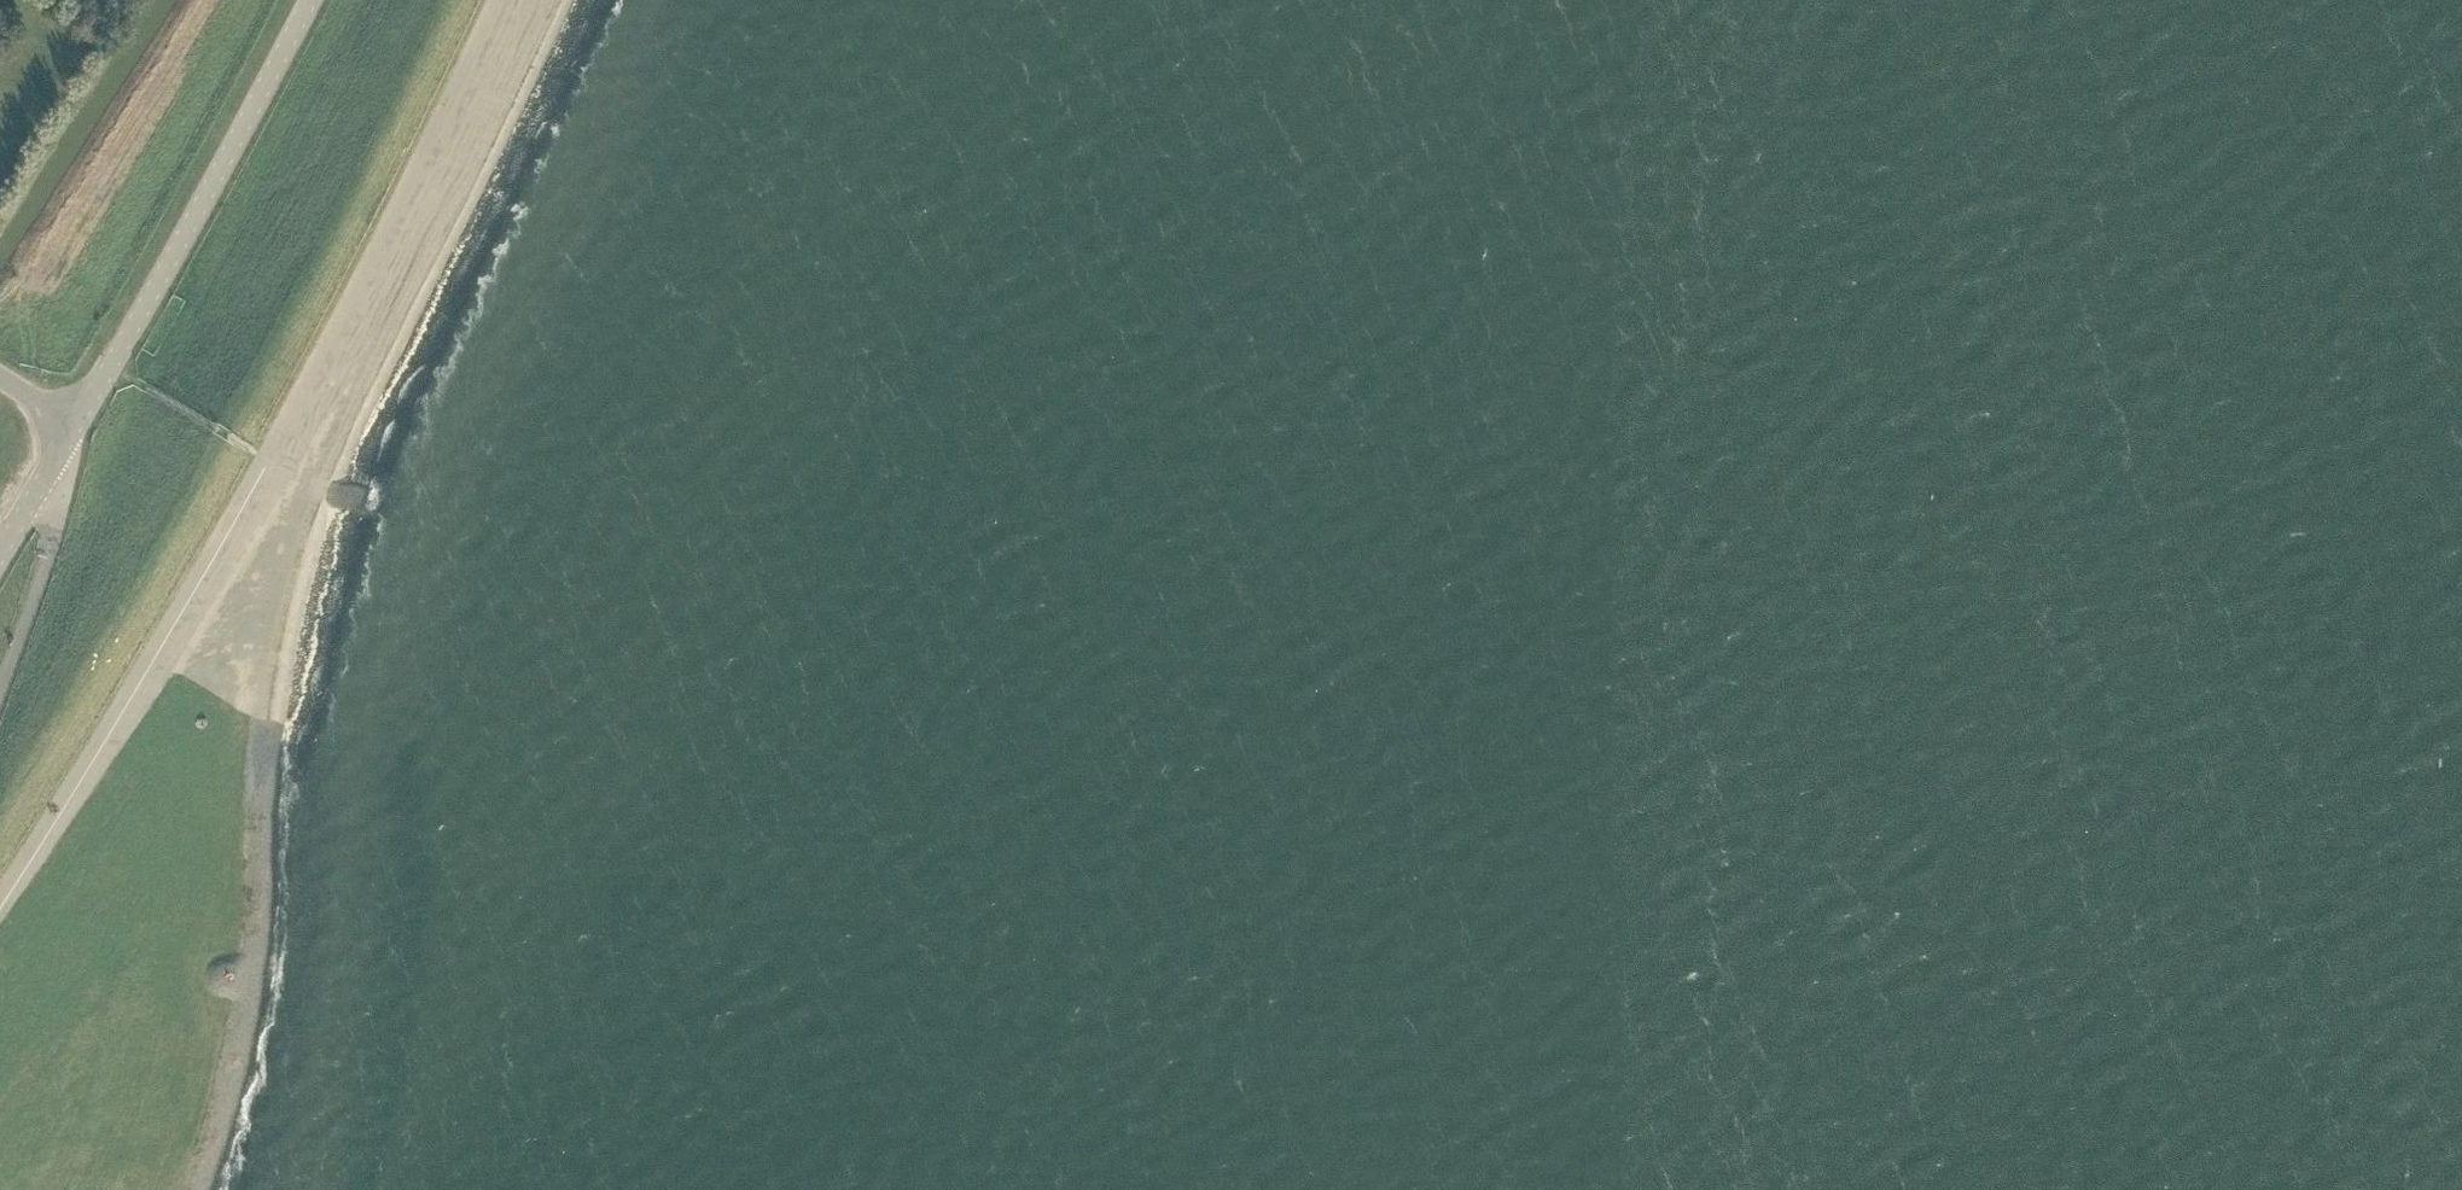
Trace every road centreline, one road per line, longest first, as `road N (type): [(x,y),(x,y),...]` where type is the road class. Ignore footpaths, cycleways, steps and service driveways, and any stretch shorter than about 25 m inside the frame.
road 1 (tertiary): [(76,426),(305,0)]
road 2 (tertiary): [(0,557),(76,426)]

